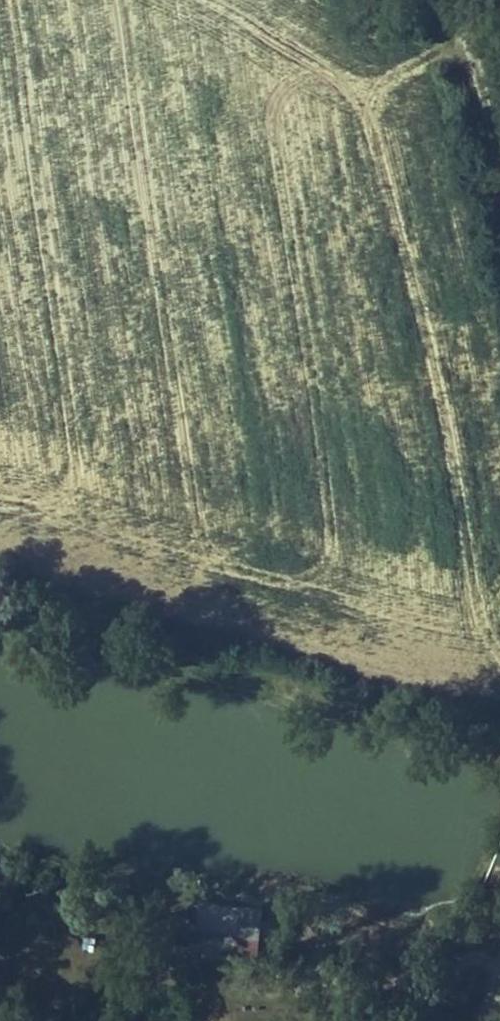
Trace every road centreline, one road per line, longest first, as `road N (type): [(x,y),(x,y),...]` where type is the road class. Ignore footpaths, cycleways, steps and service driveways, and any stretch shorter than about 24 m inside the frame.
road 1 (track): [(454,0),(499,207)]

